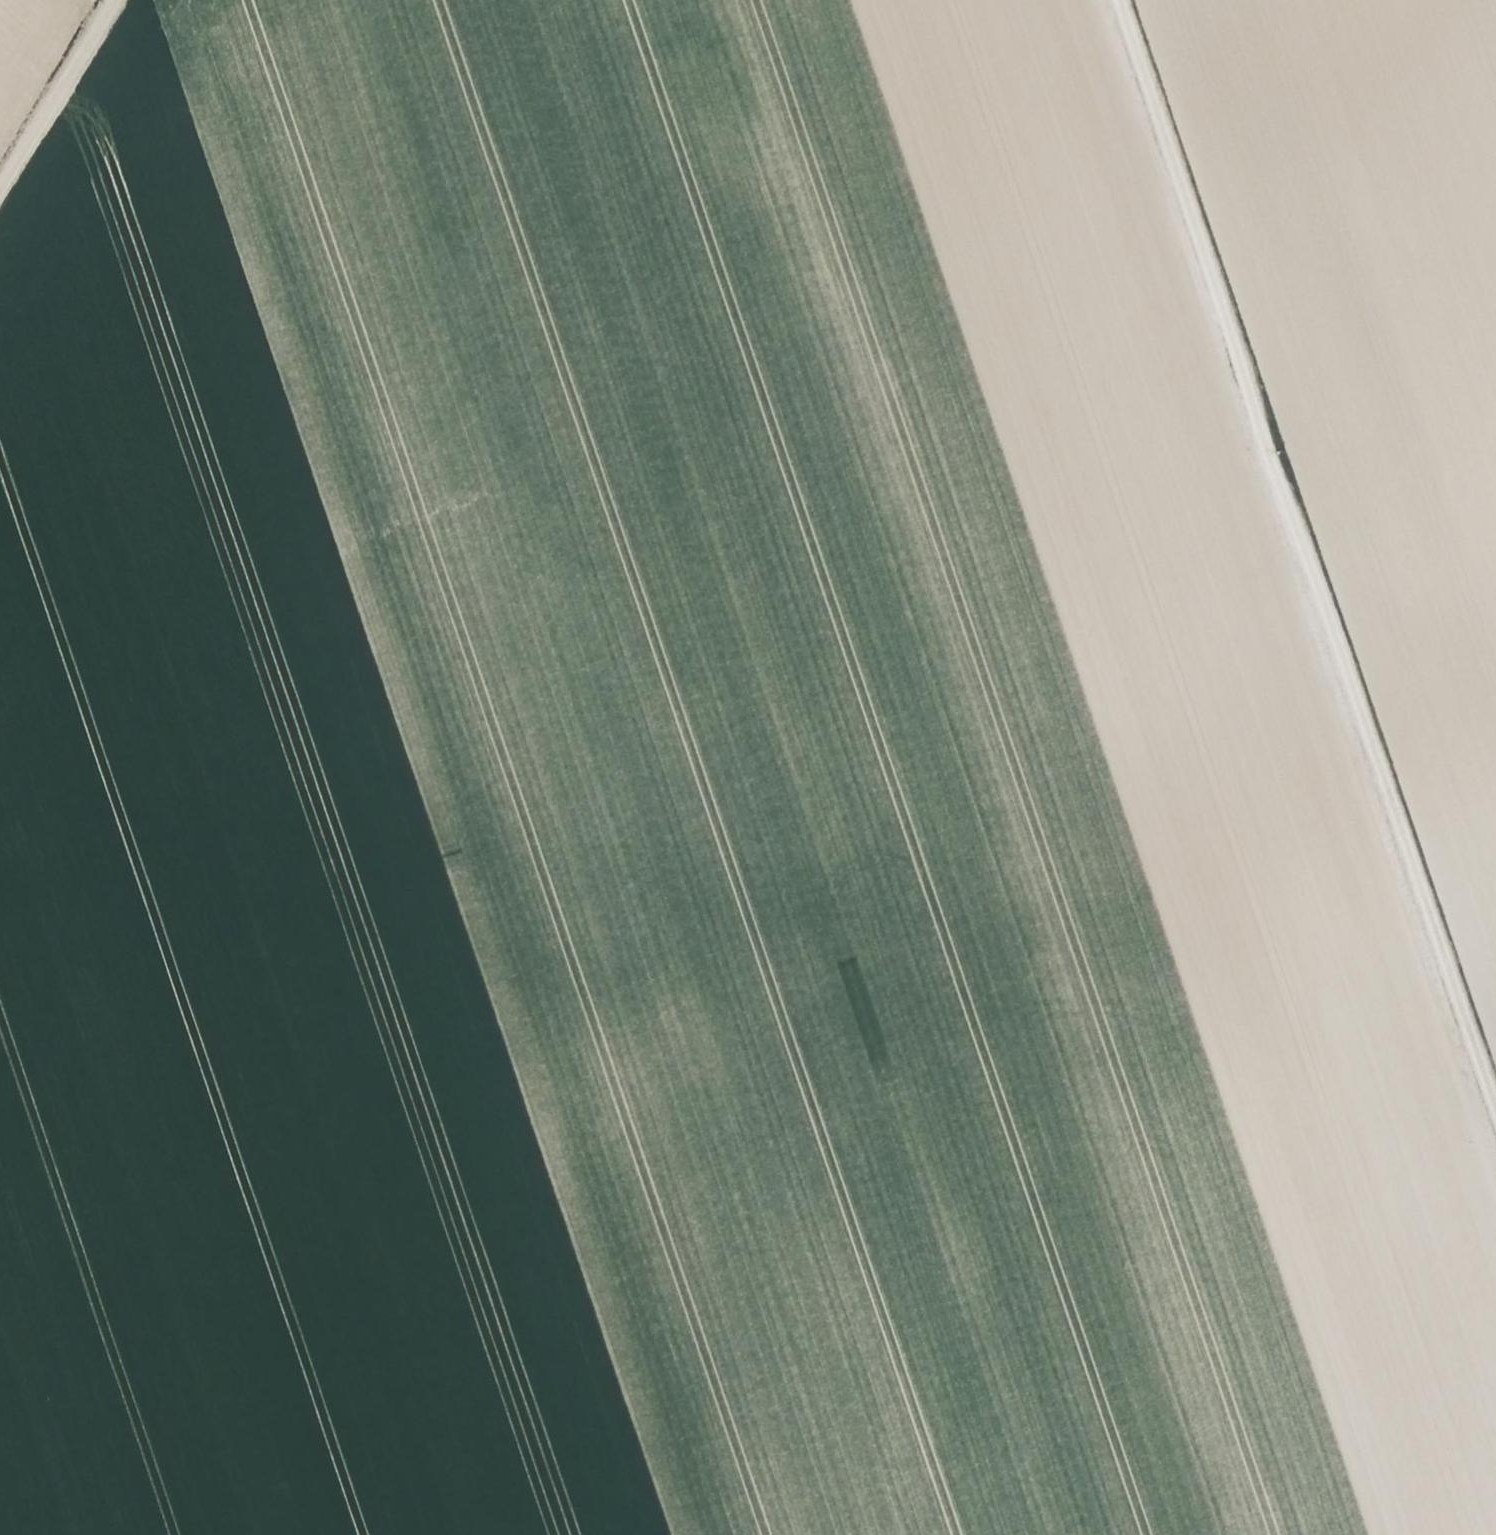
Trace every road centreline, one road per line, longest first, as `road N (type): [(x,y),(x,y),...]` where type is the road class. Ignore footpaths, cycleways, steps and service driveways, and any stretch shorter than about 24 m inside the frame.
road 1 (track): [(1122,0),(1495,1100)]
road 2 (track): [(0,184),(115,0)]

